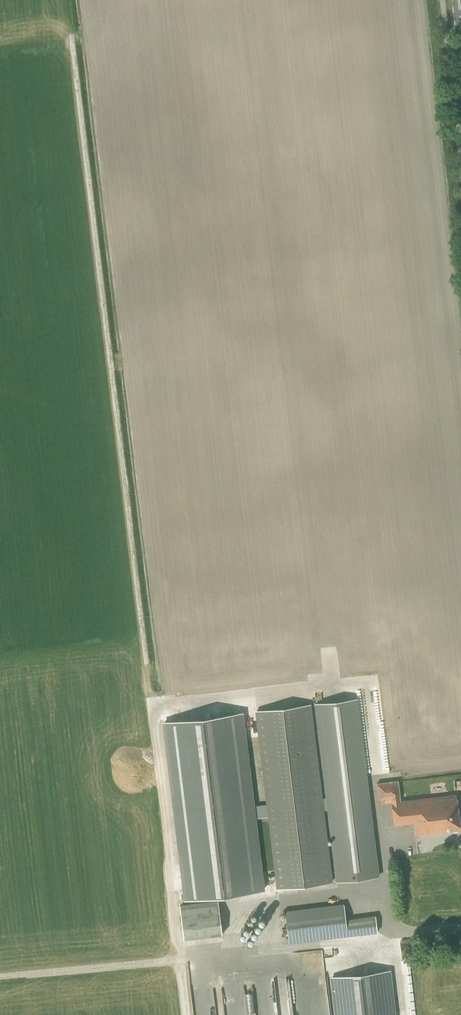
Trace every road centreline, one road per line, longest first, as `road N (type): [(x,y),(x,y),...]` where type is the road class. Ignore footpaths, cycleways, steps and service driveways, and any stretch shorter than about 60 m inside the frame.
road 1 (track): [(188,1014),(73,52),(63,39),(0,44)]
road 2 (track): [(0,979),(182,961)]

